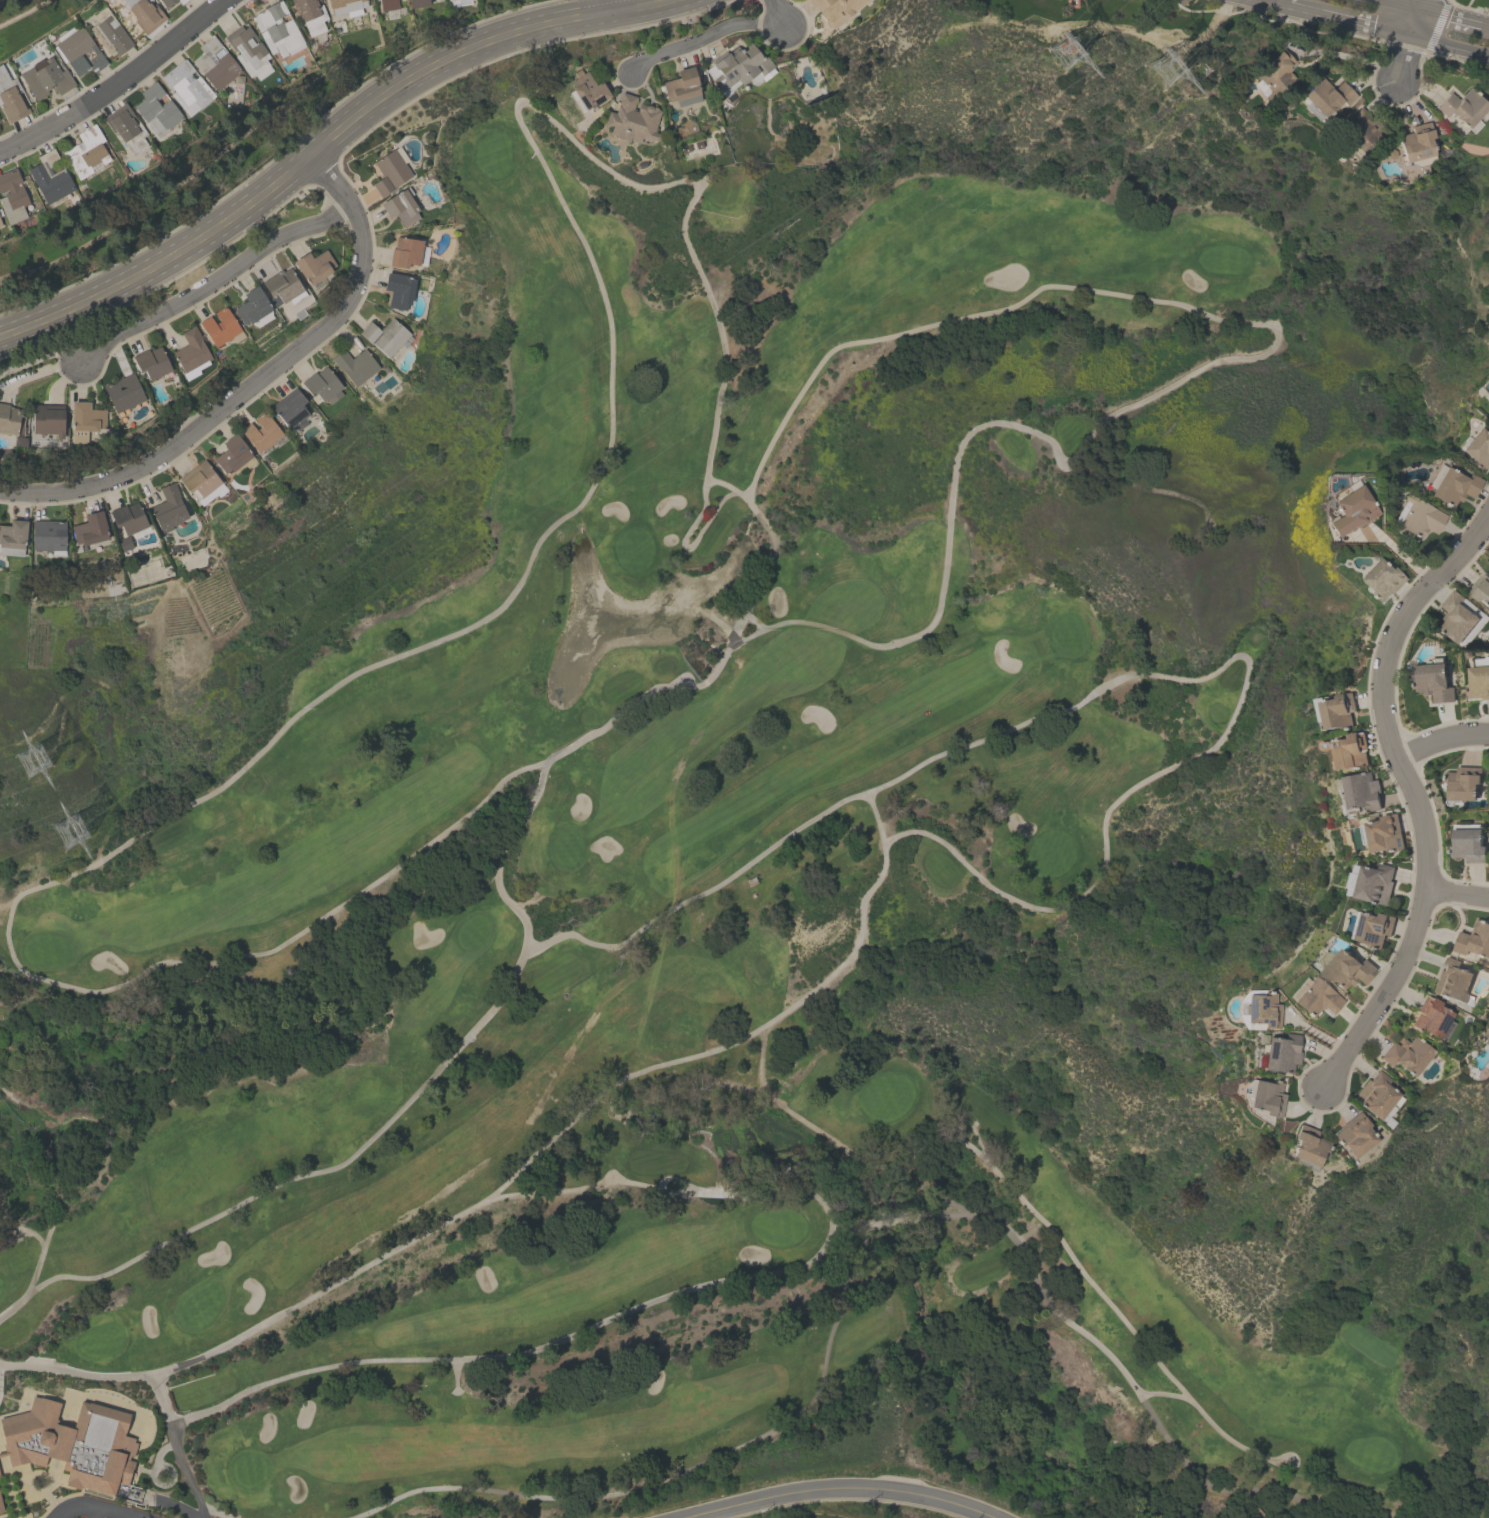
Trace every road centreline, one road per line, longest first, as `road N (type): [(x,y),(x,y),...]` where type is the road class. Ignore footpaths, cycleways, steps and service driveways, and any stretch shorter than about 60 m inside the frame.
road 1 (track): [(546,761),(506,774),(452,825),(266,952),(197,965),(164,961),(97,992),(26,973),(10,954),(12,899),(97,860),(221,786),(341,680),(489,615),(520,580),(538,538),(589,489),(611,427),(608,318),(580,237),(514,114),(521,100),(627,182),(702,182),(682,232),(715,310),(724,365),(704,503),(685,546),(737,491)]
road 2 (track): [(729,646),(783,621),(869,644),(924,630),(941,592),(956,457),(975,426),(996,421),(1041,433),(1058,460),(1074,465),(1119,408),(1214,360),(1260,355),(1279,330),(1172,301),(1042,284),(1012,307),(841,344),(814,367),(745,498)]
road 3 (track): [(883,842),(928,833),(995,891),(1027,904),(1055,909),(1098,898),(1108,867),(1106,809),(1149,775),(1219,741),(1240,700),(1247,660),(1232,656),(1204,676),(1118,676),(1074,705),(834,802),(705,890),(605,945),(567,933),(524,947)]
road 4 (track): [(706,478),(737,491),(759,514),(773,547),(770,566),(704,682),(659,686),(546,761),(498,860),(496,882),(526,923),(526,938),(488,1013),(337,1165),(270,1186),(114,1269),(50,1278),(24,1294)]
road 5 (track): [(0,1365),(120,1377),(193,1359),(490,1195),(605,1084),(730,1044),(771,1021),(857,943),(861,907),(883,854),(865,791)]
road 6 (track): [(346,1517),(425,1487),(616,1492),(764,1432),(818,1395),(845,1292),(844,1239),(912,1215),(967,1214)]
road 7 (secondary): [(0,335),(104,293),(222,225),(421,70),(520,30),(668,0)]
road 8 (track): [(168,1425),(302,1371),(374,1359),(518,1354),(693,1286),(811,1260)]
road 9 (residential): [(1325,1089),(1411,957),(1429,890),(1423,817),(1384,712),(1390,641),(1404,613),(1488,513)]
road 10 (residential): [(0,491),(90,489),(172,450),(354,299),(366,250),(352,209),(308,155)]
road 11 (track): [(847,1153),(994,1220),(1014,1238),(1044,1300),(1115,1361),(1184,1460)]
road 12 (track): [(962,1140),(1059,1236),(1084,1276),(1219,1431),(1260,1455),(1291,1461)]
road 13 (residential): [(684,1517),(874,1485),(990,1517)]
road 14 (residential): [(352,209),(276,237),(108,338),(85,363)]
road 15 (residential): [(0,155),(101,100),(232,0)]
road 16 (track): [(490,1195),(604,1181),(660,1187)]
road 17 (secondary): [(1288,7),(1406,34)]

